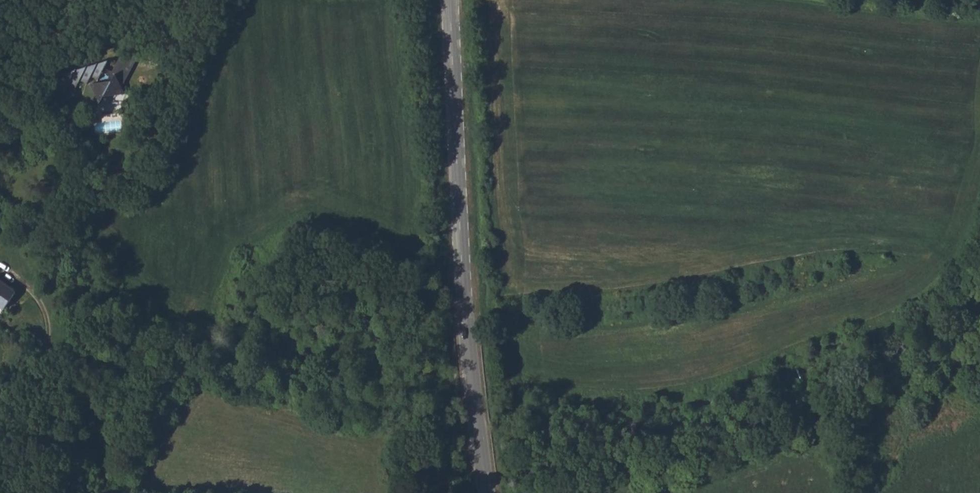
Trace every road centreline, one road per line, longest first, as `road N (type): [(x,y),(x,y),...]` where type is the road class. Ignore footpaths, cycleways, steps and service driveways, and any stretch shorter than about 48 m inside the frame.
road 1 (tertiary): [(488,492),(468,333),(450,0)]
road 2 (track): [(126,492),(179,357)]

